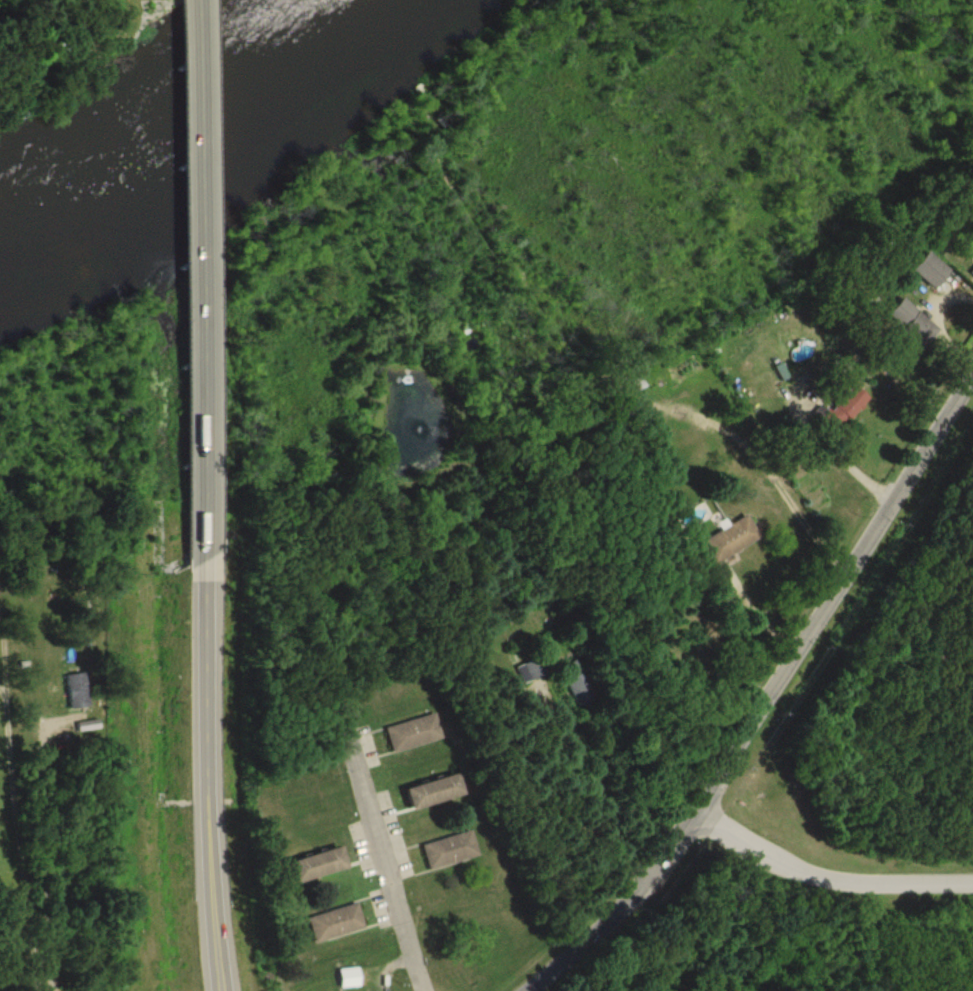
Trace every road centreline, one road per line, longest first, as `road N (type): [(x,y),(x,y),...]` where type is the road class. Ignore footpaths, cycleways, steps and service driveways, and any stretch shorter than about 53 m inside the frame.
road 1 (tertiary): [(972,376),(664,860),(524,990)]
road 2 (trunk): [(224,990),(205,750),(201,318)]
road 3 (trunk): [(201,318),(198,0)]
road 4 (residential): [(972,882),(860,883),(810,871),(698,812)]
road 5 (residential): [(426,990),(349,737)]

